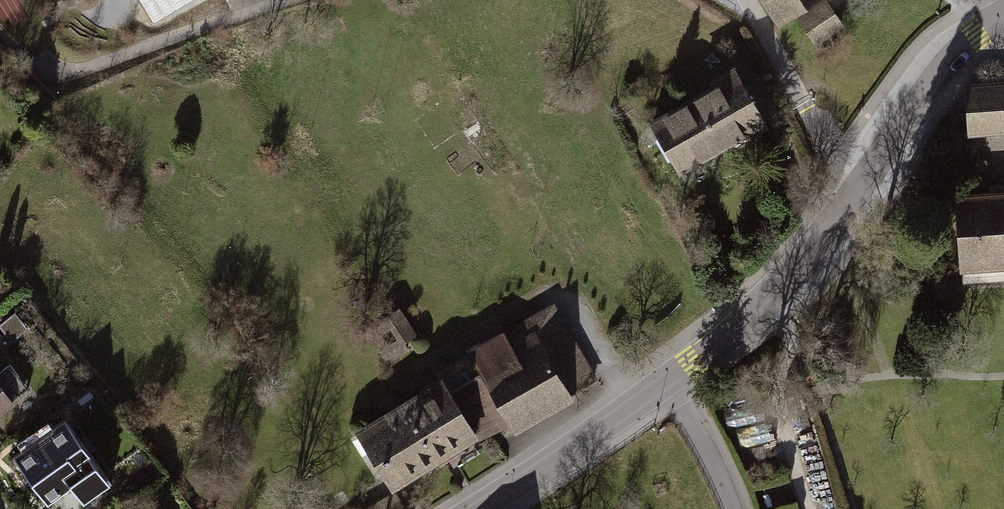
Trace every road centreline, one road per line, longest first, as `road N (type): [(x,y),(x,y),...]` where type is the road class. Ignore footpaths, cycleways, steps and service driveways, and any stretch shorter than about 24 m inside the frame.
road 1 (tertiary): [(1003,16),(925,90),(778,295),(669,385),(477,508)]

